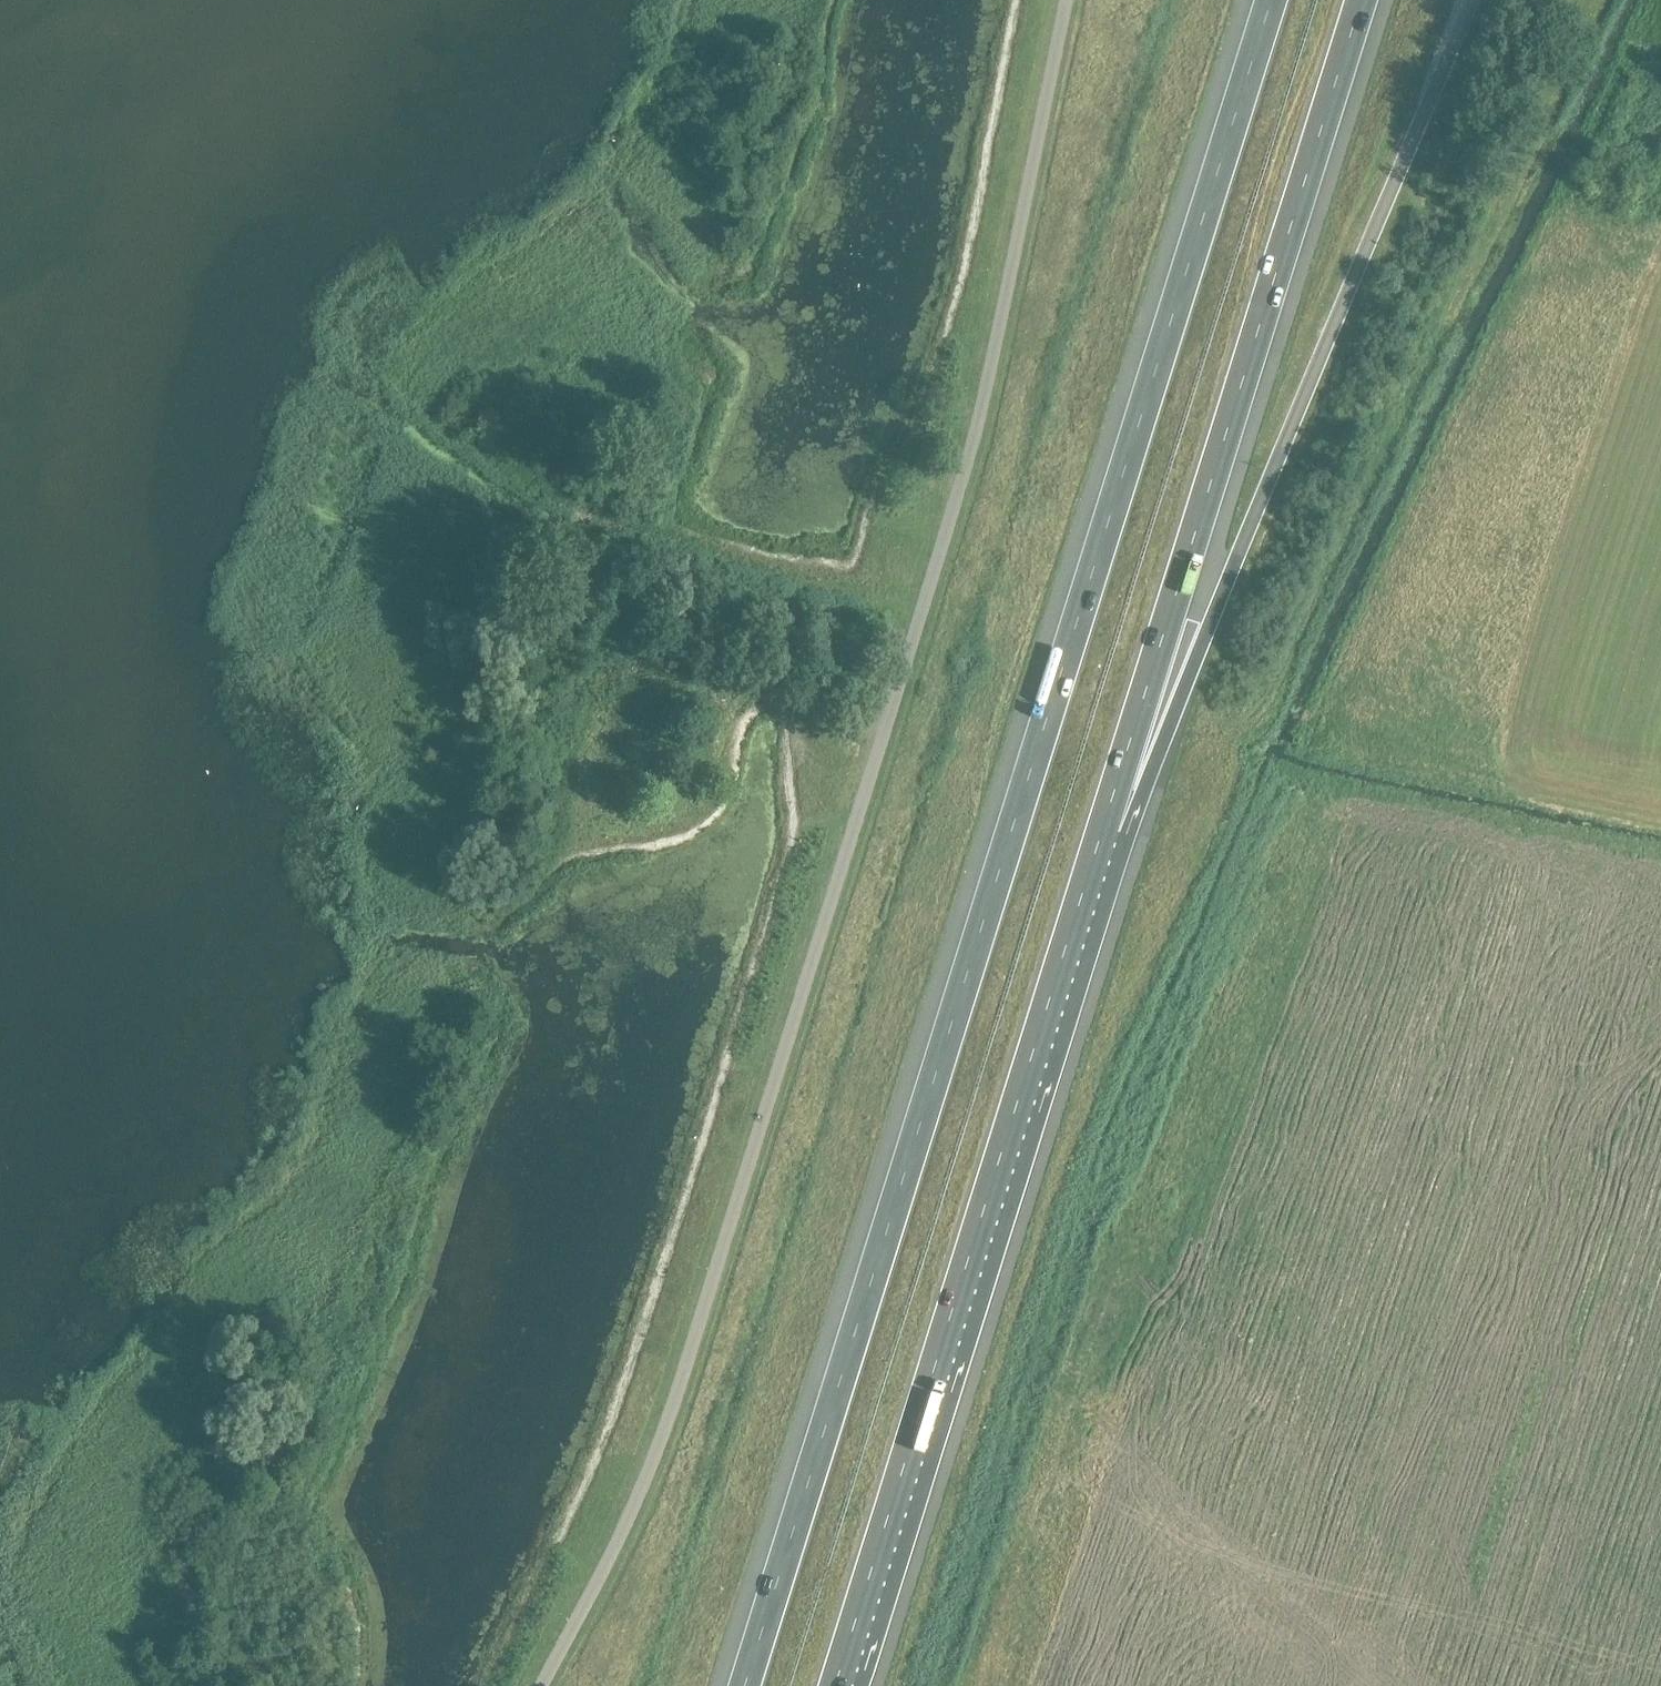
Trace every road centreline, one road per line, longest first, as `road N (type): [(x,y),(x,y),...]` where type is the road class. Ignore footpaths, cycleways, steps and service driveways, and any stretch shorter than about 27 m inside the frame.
road 1 (motorway): [(1264,0),(737,1685)]
road 2 (motorway): [(836,1685),(1104,825)]
road 3 (motorway): [(1104,825),(1361,0)]
road 4 (motorway): [(1104,825),(1171,719),(1240,556)]

